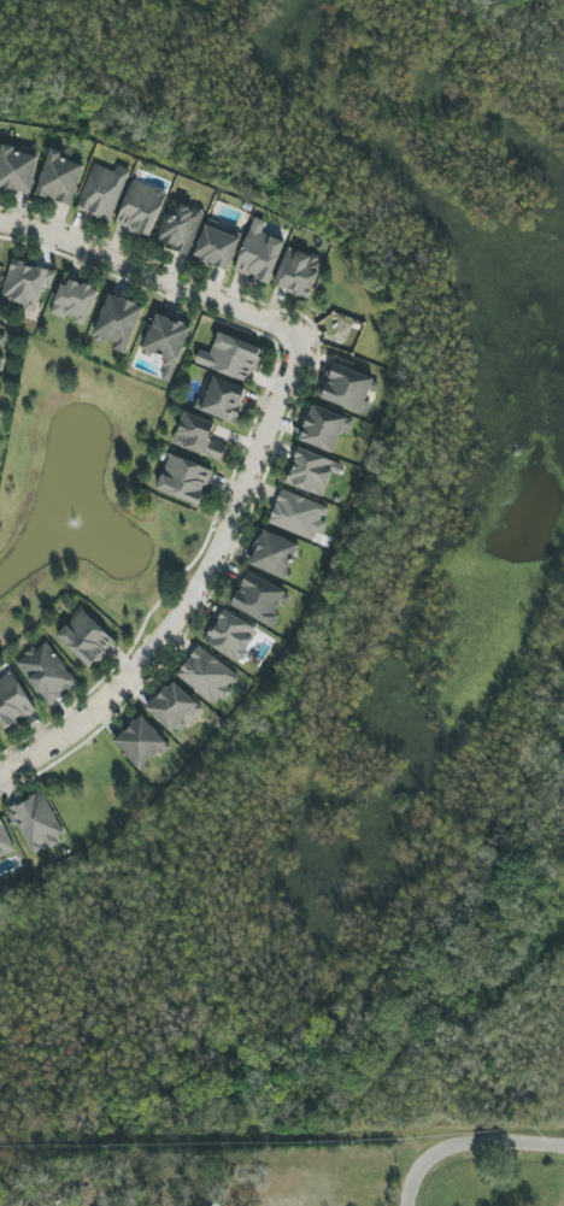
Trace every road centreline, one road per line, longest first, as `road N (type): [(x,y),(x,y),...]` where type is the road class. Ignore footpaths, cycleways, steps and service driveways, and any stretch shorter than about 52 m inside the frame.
road 1 (residential): [(0,773),(35,759),(148,660),(206,573),(295,345)]
road 2 (residential): [(0,223),(184,289),(288,334),(295,345)]
road 3 (residential): [(405,1205),(412,1176),(450,1146),(478,1139),(563,1142)]

